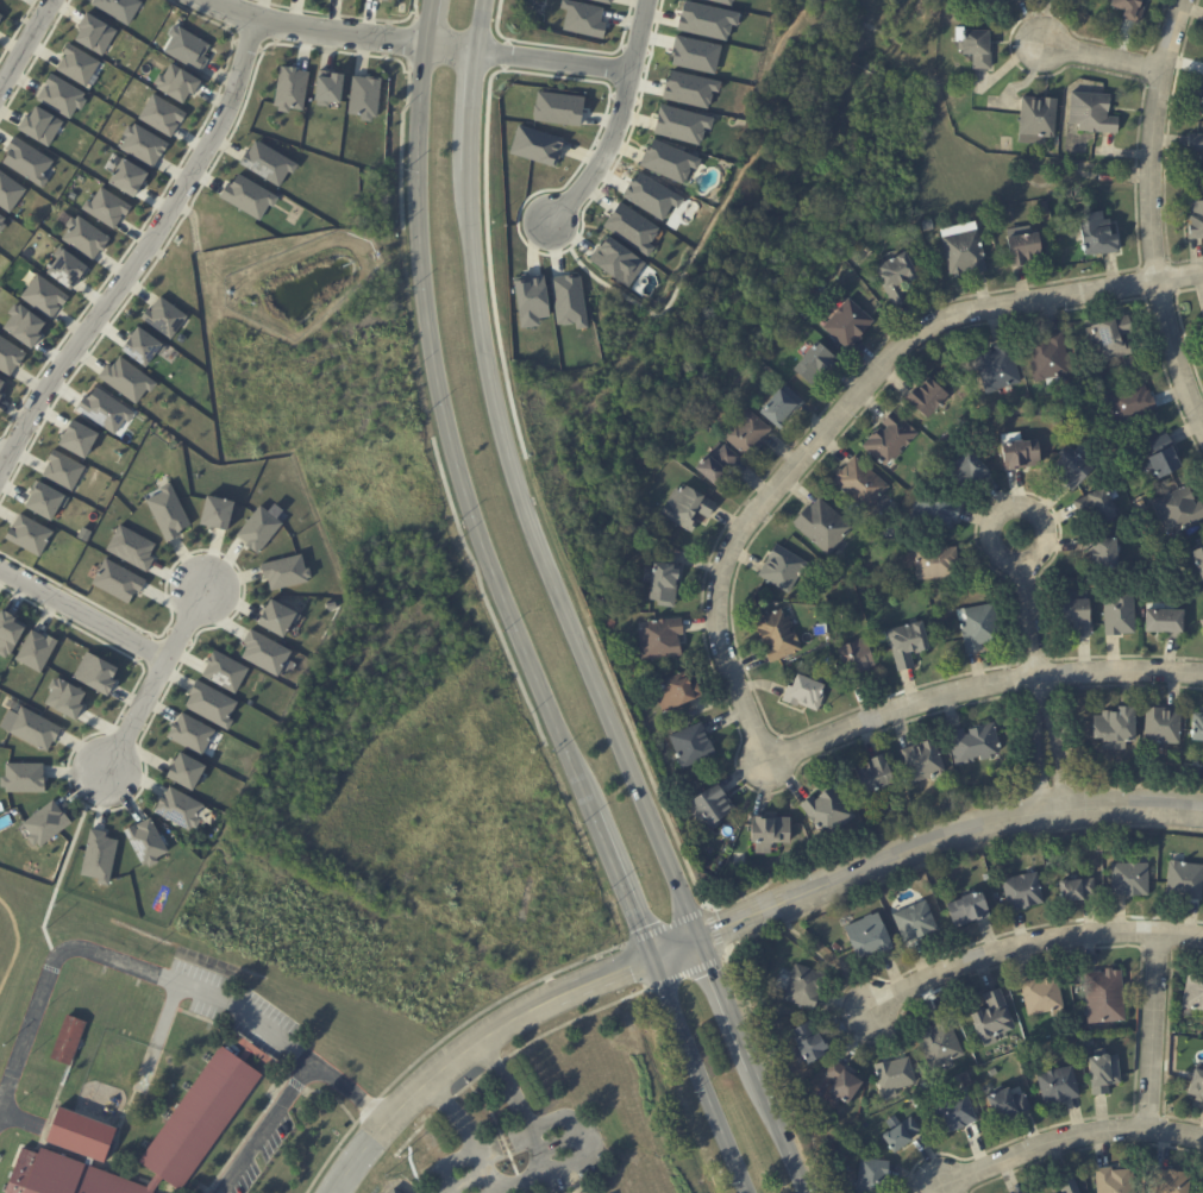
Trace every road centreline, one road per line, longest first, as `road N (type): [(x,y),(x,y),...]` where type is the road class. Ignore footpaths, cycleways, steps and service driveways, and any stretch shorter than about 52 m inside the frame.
road 1 (secondary): [(809,1192),(553,570),(490,381),(465,201),(470,83),(485,0)]
road 2 (secondary): [(430,0),(418,96),(419,225),(437,388),(490,573),(747,1192)]
road 3 (residential): [(1202,276),(966,315),(926,329),(729,551),(718,635),(767,748),(1039,677)]
road 4 (tertiary): [(1202,812),(1008,820),(652,960)]
road 5 (residential): [(251,15),(226,115),(140,257),(48,383),(0,472)]
road 6 (residential): [(1187,0),(1155,114),(1152,201),(1168,341),(1202,421)]
road 7 (residential): [(206,0),(294,31),(627,68)]
road 8 (residential): [(652,960),(577,988),(459,1051),(382,1123),(328,1192)]
road 9 (residential): [(1202,937),(1078,935),(995,950),(861,1013)]
road 10 (residential): [(1202,1141),(1151,1126),(1088,1135),(940,1182)]
road 11 (residential): [(643,0),(616,128),(552,222)]
road 12 (residential): [(203,584),(102,779)]
road 13 (residential): [(1016,564),(1036,560),(1051,534),(1044,508),(1015,496),(1000,510),(994,534),(1016,564)]
road 14 (residential): [(1151,1126),(1158,935)]
road 15 (residential): [(167,655),(0,567)]
road 16 (residential): [(1202,678),(1120,670),(1039,677)]
road 17 (residential): [(1067,812),(1057,693),(1039,677)]
road 18 (residential): [(1039,677),(1027,697),(1039,816)]
road 19 (residential): [(1029,46),(1168,65)]

